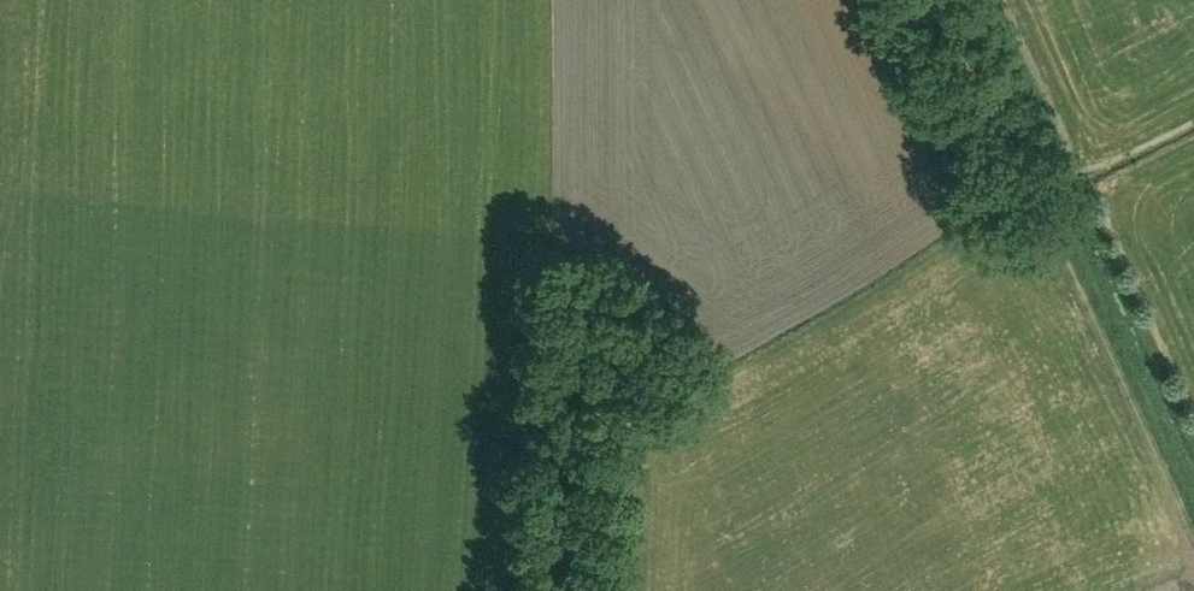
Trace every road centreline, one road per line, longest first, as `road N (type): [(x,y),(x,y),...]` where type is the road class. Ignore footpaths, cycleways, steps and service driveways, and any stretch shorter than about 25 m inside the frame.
road 1 (track): [(1032,199),(939,0)]

